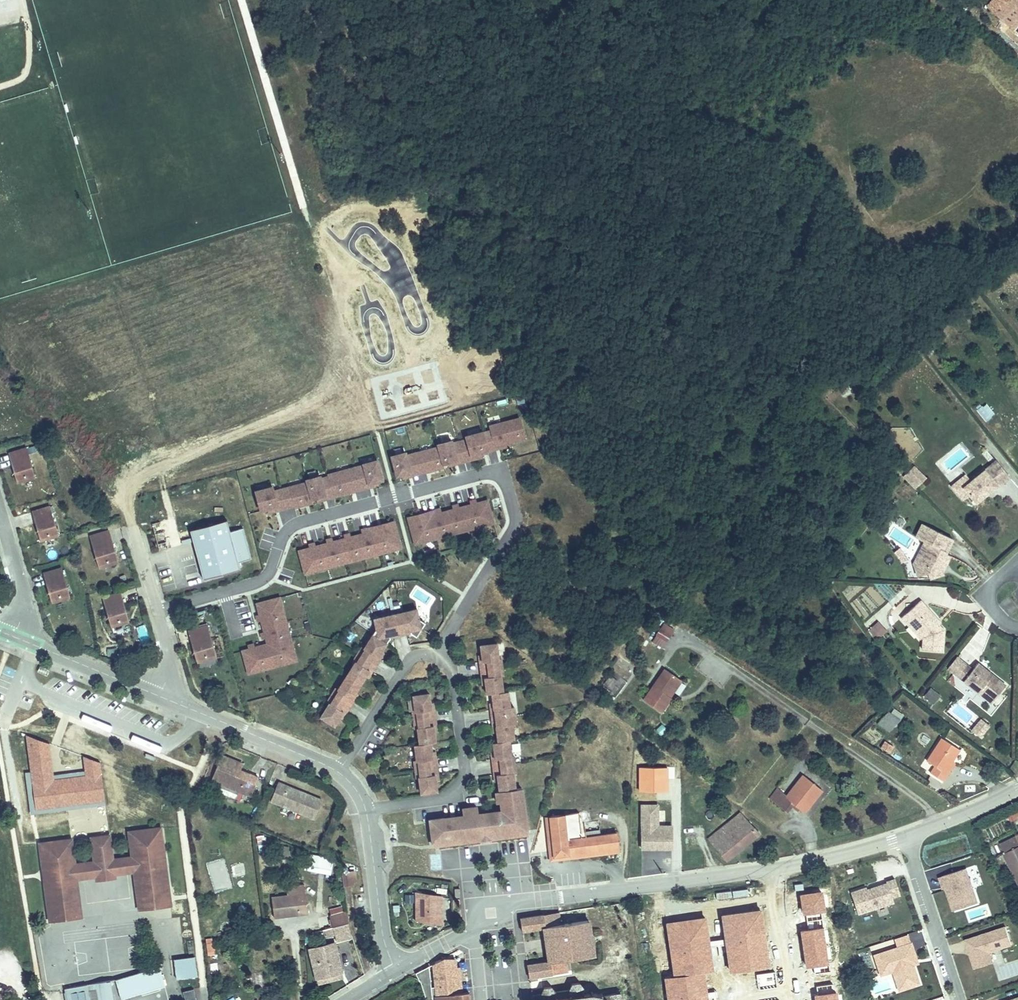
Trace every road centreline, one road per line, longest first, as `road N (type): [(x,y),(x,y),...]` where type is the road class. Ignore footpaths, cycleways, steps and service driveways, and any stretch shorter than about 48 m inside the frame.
road 1 (residential): [(441,656),(516,522),(500,474),(304,521),(285,534),(261,581),(157,611)]
road 2 (tertiary): [(473,929),(491,914),(535,899),(771,869),(903,836)]
road 3 (residential): [(367,813),(434,802),(460,782),(466,770),(452,675),(441,656)]
road 4 (track): [(241,0),(303,206)]
road 5 (residential): [(162,698),(340,773)]
road 6 (residential): [(903,836),(957,999)]
road 7 (residential): [(441,656),(407,663),(340,773)]
road 8 (residential): [(367,813),(383,936),(396,970)]
road 9 (residential): [(15,636),(162,698)]
road 10 (unknown): [(790,999),(771,869)]
road 11 (tertiary): [(903,836),(1017,789)]
road 12 (residential): [(15,636),(18,580),(0,518)]

